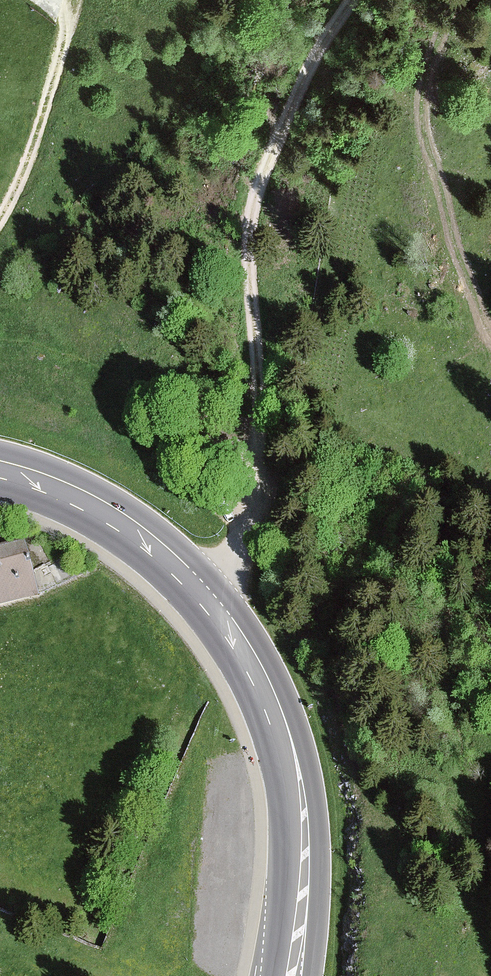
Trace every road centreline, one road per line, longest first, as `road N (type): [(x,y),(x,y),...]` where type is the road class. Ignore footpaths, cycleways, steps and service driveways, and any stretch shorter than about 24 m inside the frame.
road 1 (primary): [(290,975),(296,799),(283,740),(243,650),(193,584),(151,546),(64,492),(0,470)]
road 2 (track): [(256,384),(254,185),(300,89),(378,0)]
road 3 (track): [(0,227),(22,188),(77,0)]
road 4 (track): [(209,602),(239,555),(254,493),(256,384)]

